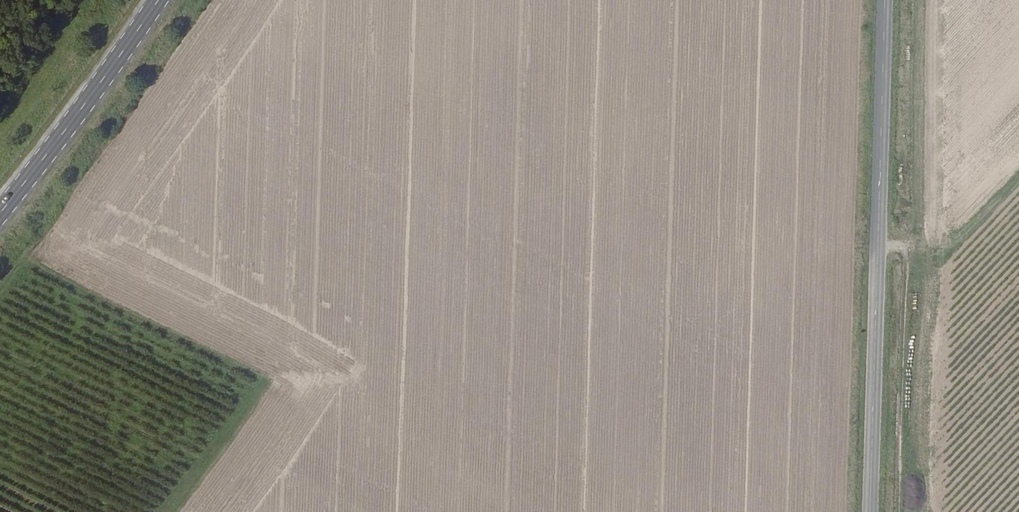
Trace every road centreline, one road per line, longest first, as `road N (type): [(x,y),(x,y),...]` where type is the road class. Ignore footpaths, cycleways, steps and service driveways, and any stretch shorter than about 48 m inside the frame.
road 1 (tertiary): [(869,511),(884,0)]
road 2 (primary): [(157,0),(0,214)]

